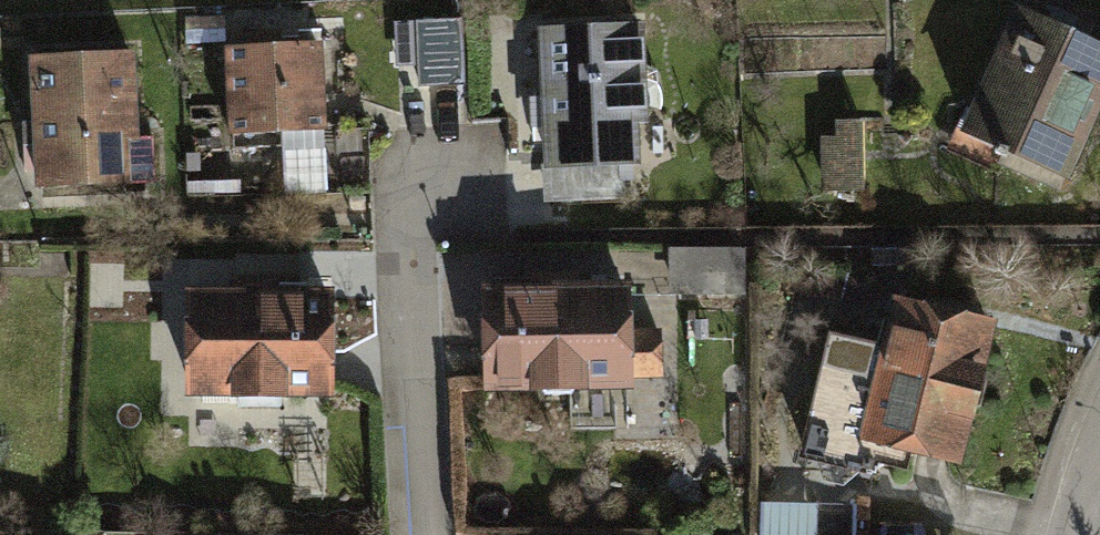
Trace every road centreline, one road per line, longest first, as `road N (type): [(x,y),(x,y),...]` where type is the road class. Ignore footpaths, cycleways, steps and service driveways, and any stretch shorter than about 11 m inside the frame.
road 1 (residential): [(433,534),(424,484),(414,182)]

